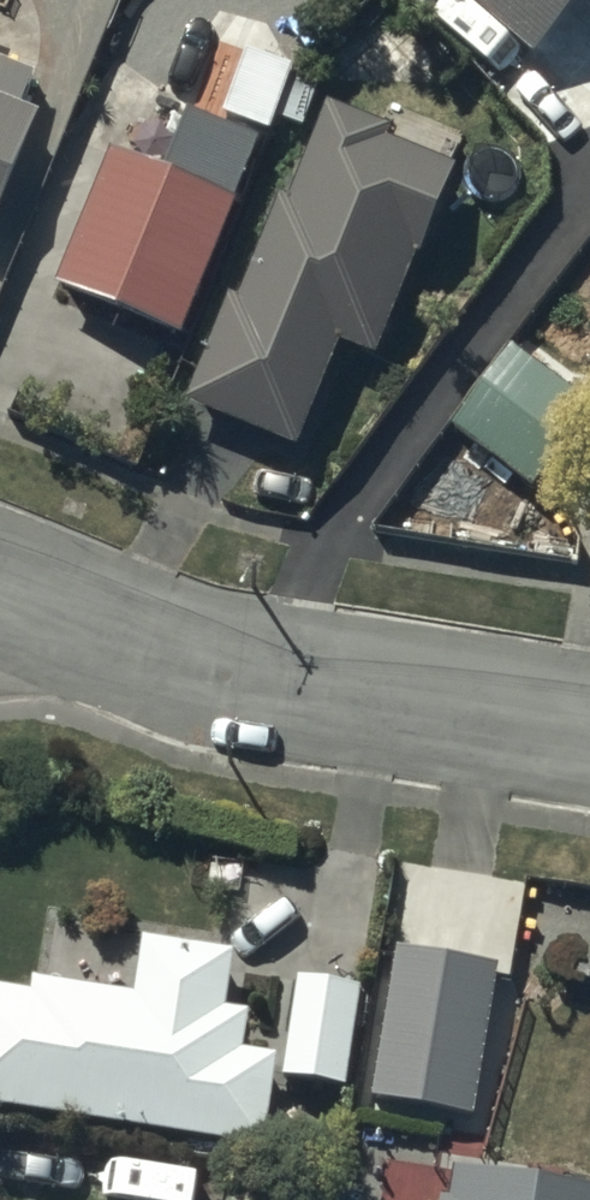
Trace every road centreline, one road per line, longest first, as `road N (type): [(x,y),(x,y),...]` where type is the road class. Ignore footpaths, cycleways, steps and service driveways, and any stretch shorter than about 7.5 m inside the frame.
road 1 (residential): [(0,585),(469,712),(589,731)]

